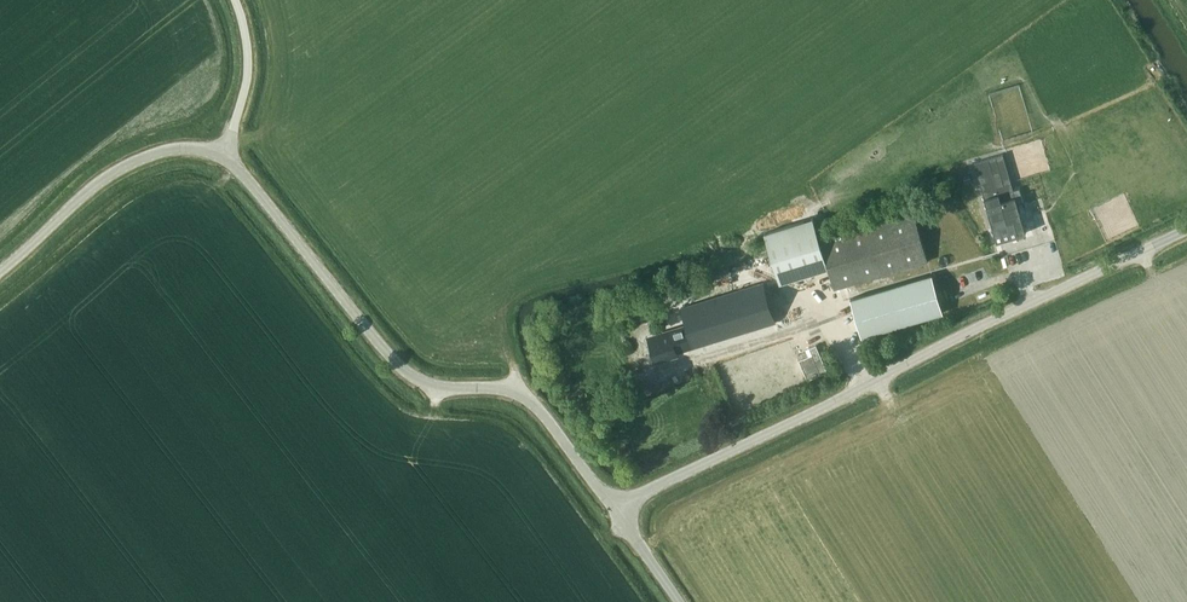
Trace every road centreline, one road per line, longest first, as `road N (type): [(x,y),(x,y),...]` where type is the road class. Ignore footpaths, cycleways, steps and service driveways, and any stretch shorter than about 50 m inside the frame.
road 1 (unclassified): [(614,511),(1186,235)]
road 2 (unclassified): [(614,511),(518,394),(443,390),(405,374),(225,156)]
road 3 (unclassified): [(0,270),(118,169),(180,148),(225,156)]
road 4 (unclassified): [(225,156),(247,79),(234,0)]

